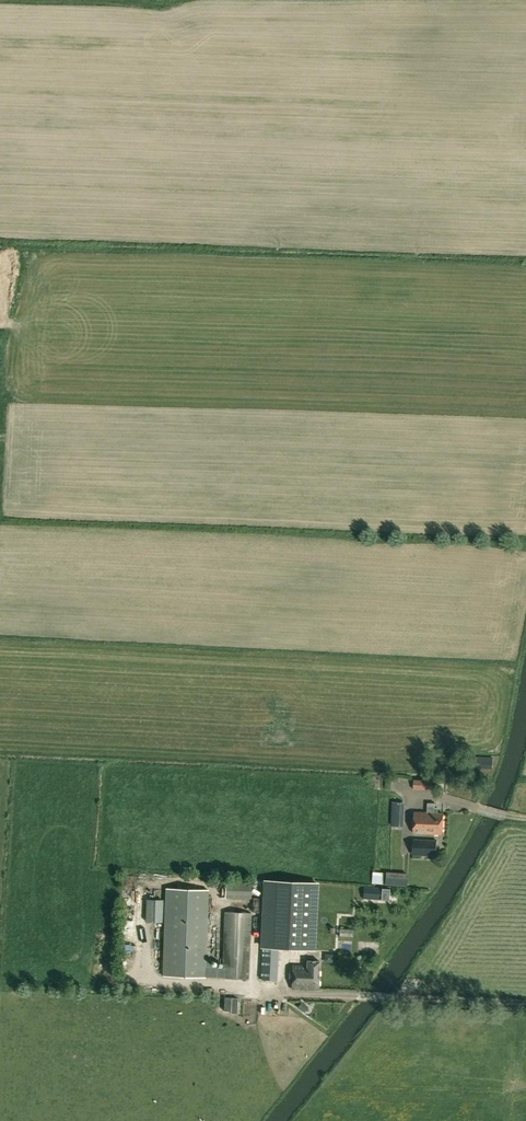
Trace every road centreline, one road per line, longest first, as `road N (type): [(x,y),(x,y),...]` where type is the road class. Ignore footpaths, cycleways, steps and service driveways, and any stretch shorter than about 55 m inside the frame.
road 1 (track): [(180,987),(525,1003)]

